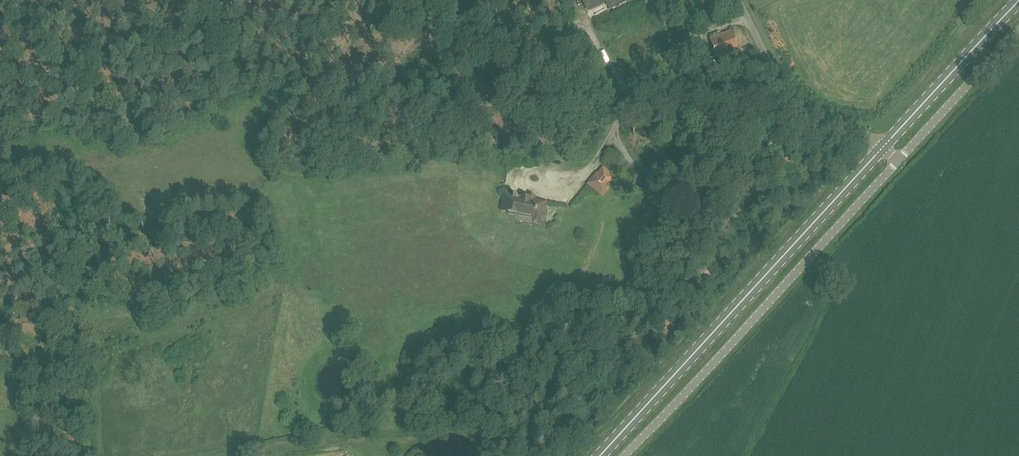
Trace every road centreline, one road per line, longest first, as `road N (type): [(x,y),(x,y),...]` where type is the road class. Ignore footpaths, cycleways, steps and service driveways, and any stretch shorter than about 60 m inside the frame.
road 1 (secondary): [(592,455),(883,149)]
road 2 (unclassified): [(625,455),(899,162)]
road 3 (track): [(616,137),(645,201),(633,331),(599,380),(531,417),(491,455)]
road 4 (unclassified): [(883,149),(787,104),(739,0)]
road 5 (secondary): [(883,149),(1018,3)]
road 6 (unclassified): [(899,162),(1018,33)]

